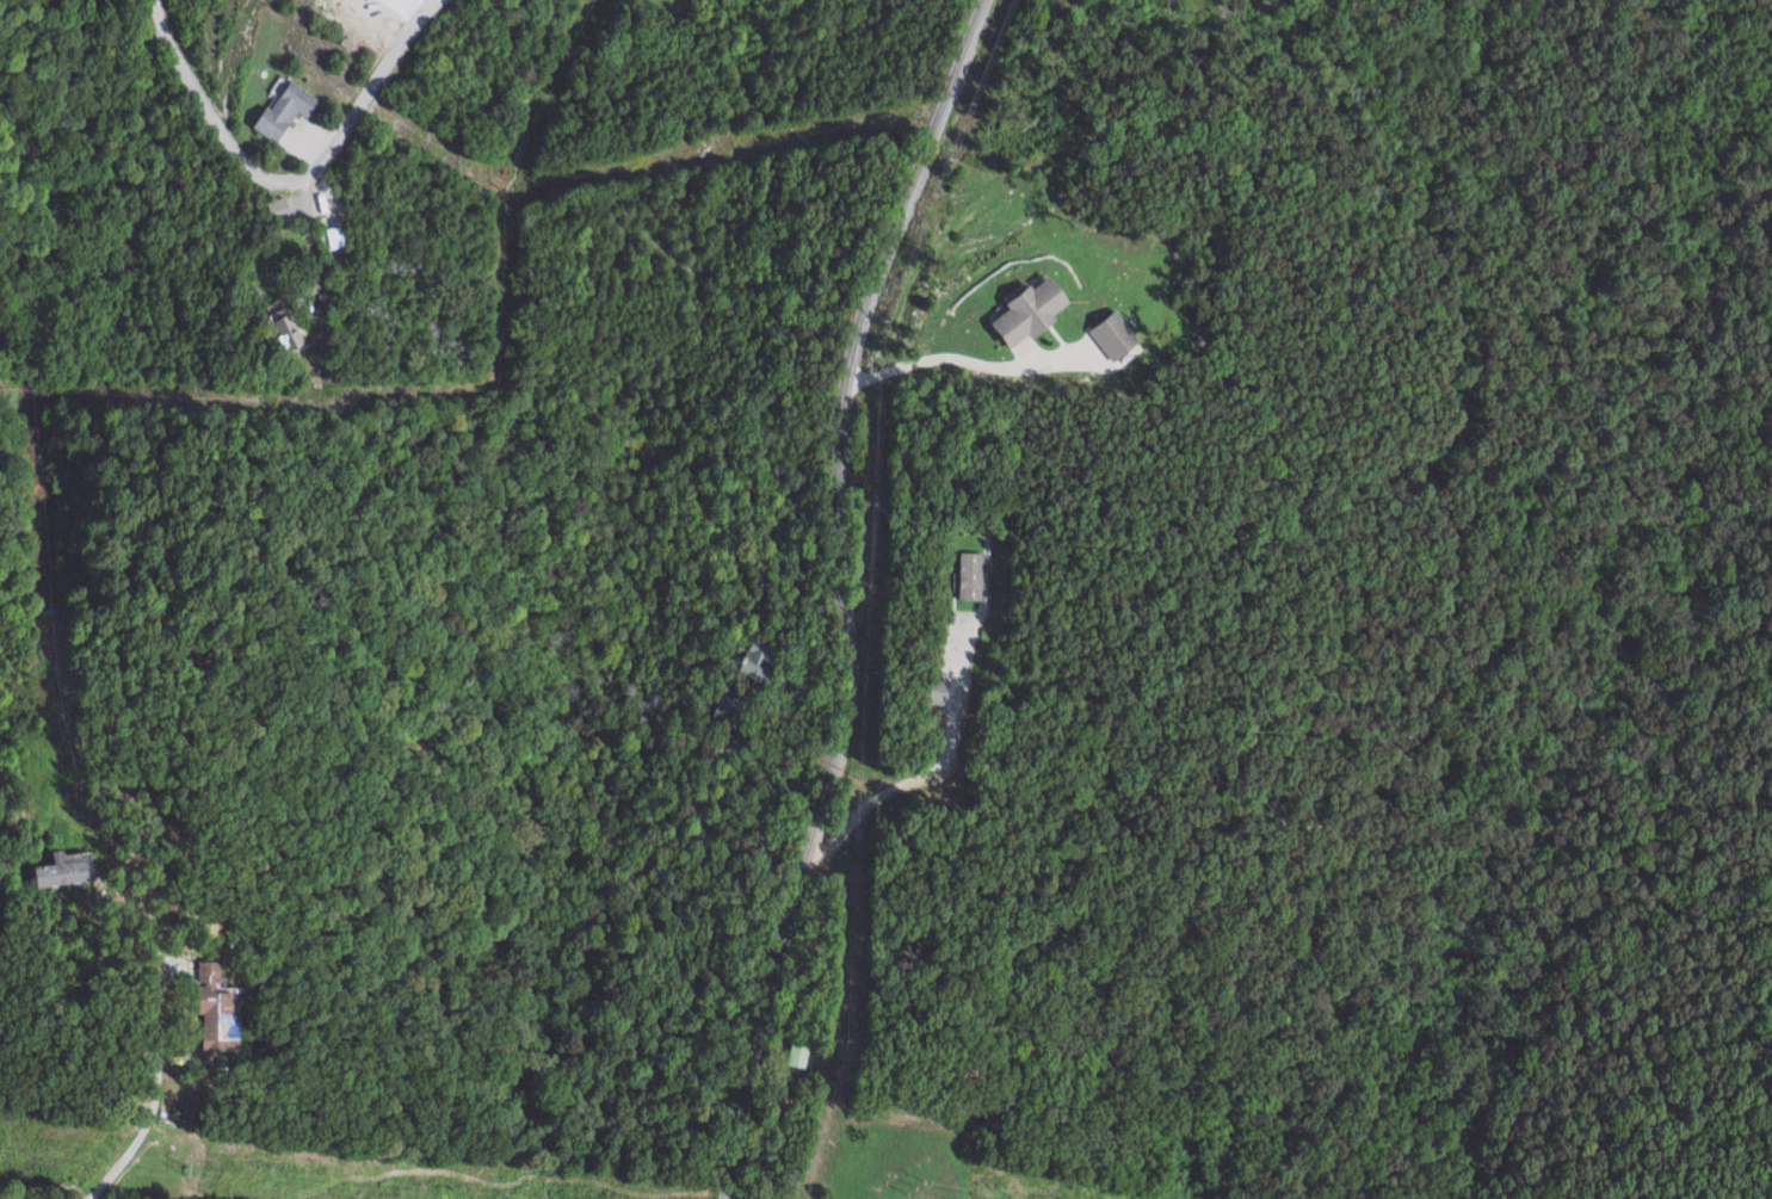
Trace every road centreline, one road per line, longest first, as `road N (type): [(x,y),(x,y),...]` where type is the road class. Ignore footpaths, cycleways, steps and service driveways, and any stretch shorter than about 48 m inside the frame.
road 1 (residential): [(725,1198),(758,1033),(842,731),(847,651),(834,527),(841,403),(870,292),(982,0)]
road 2 (residential): [(154,0),(158,27),(233,148),(265,178),(304,184),(331,160),(432,0)]
road 3 (residential): [(110,1198),(172,1112),(174,966),(146,914),(79,886)]

